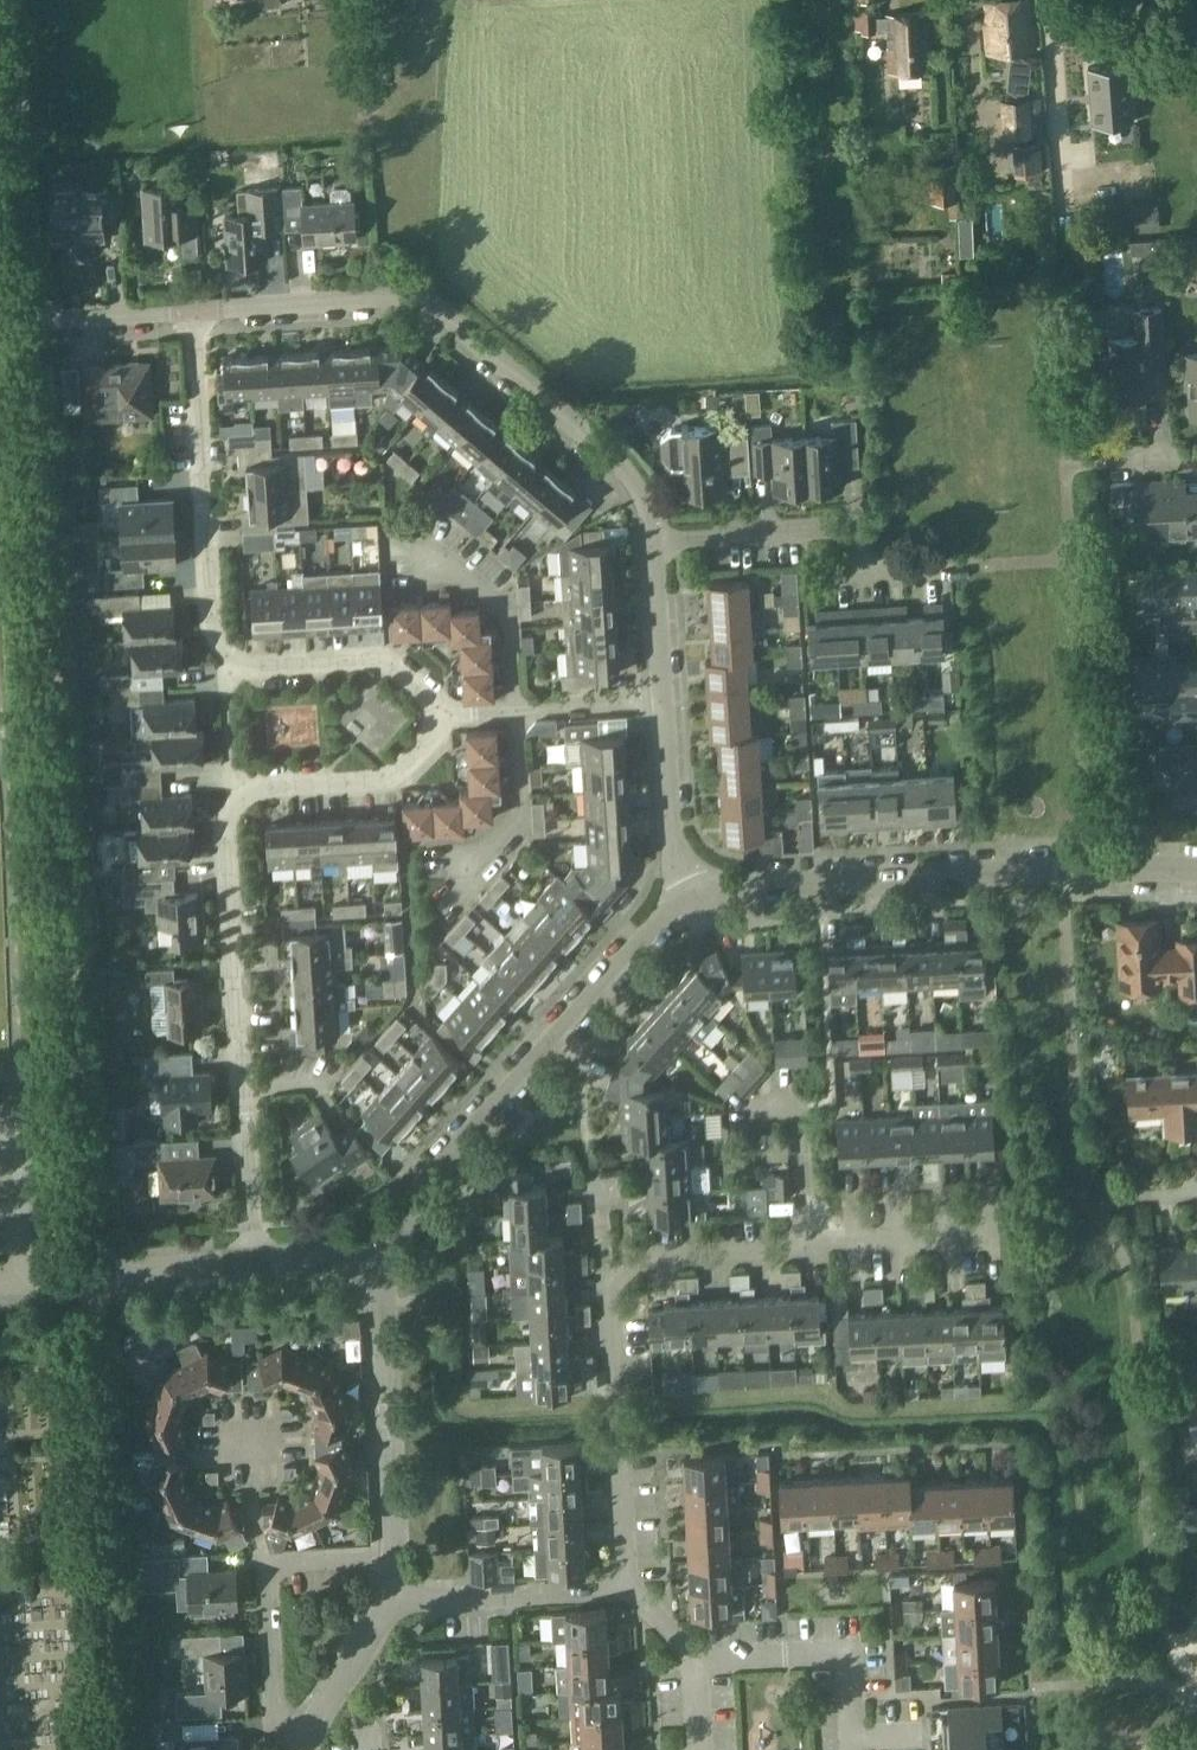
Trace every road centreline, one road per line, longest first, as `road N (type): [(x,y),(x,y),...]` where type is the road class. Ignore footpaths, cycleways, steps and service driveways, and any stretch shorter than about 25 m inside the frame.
road 1 (residential): [(624,1584),(607,1284),(633,1253),(992,1234)]
road 2 (residential): [(439,716),(433,691),(395,664),(243,666),(220,652),(212,634),(193,312)]
road 3 (residential): [(193,312),(424,295),(635,489),(644,537)]
road 4 (residential): [(245,1097),(231,796),(397,772),(421,757),(439,716)]
road 5 (residential): [(683,905),(832,885),(1196,871)]
road 6 (residential): [(373,1260),(405,1202),(683,905)]
road 7 (unclassified): [(29,323),(8,0)]
road 8 (residential): [(392,1556),(373,1260)]
road 9 (residential): [(644,537),(830,527),(850,536),(862,571)]
road 10 (residential): [(391,1597),(624,1584)]
road 11 (residential): [(657,702),(683,905)]
road 12 (residential): [(518,710),(525,818),(485,862),(451,867)]
road 13 (residential): [(308,1741),(273,1703),(266,1560)]
road 14 (residential): [(431,557),(503,605),(518,710)]
road 15 (residential): [(259,1259),(92,1274)]
road 16 (residential): [(308,1741),(391,1597)]
road 17 (residential): [(856,1749),(851,1649),(785,1652)]
road 18 (residential): [(644,537),(657,702)]
road 19 (residential): [(29,323),(193,312)]
road 20 (residential): [(259,1259),(245,1097)]
road 21 (residential): [(518,710),(657,702)]
road 22 (residential): [(266,1560),(392,1556)]

